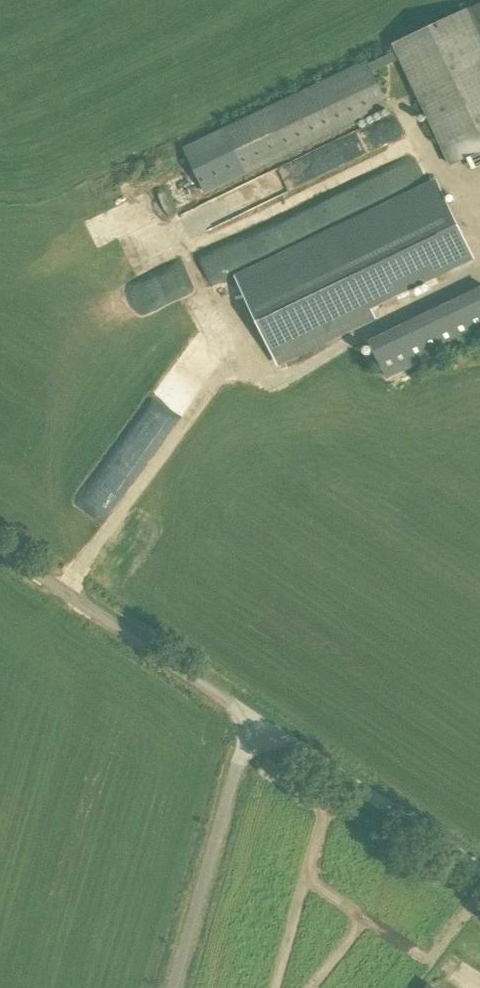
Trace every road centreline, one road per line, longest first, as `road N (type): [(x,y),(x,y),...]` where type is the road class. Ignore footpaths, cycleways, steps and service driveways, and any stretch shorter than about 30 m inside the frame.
road 1 (unclassified): [(252,716),(0,549)]
road 2 (unclassified): [(171,987),(252,716)]
road 3 (unclassified): [(479,869),(252,716)]

